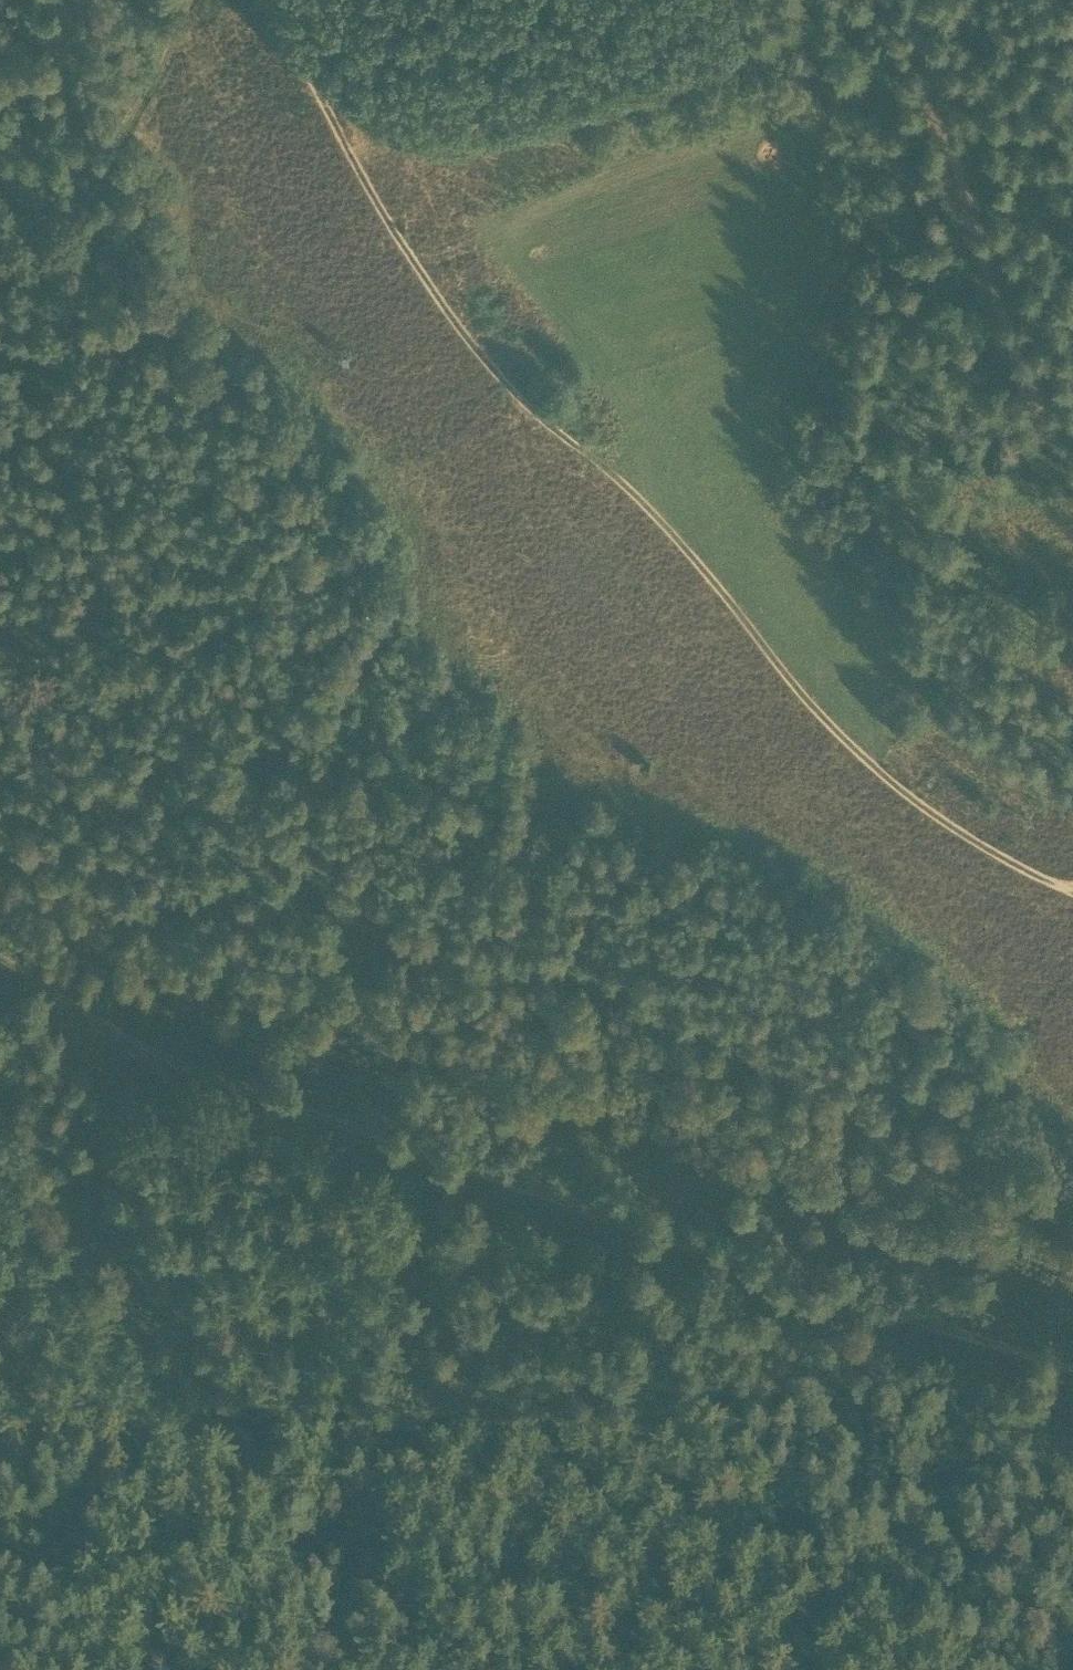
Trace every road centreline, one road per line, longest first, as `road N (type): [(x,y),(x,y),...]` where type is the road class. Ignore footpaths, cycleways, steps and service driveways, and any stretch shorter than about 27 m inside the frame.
road 1 (track): [(1072,837),(1017,817),(863,706),(612,427),(528,361),(397,189),(289,0)]
road 2 (track): [(0,905),(209,1037),(460,1106),(749,1217),(1072,1315)]
road 3 (track): [(1072,386),(1029,313),(948,53),(939,0)]
road 4 (track): [(166,0),(0,345)]

